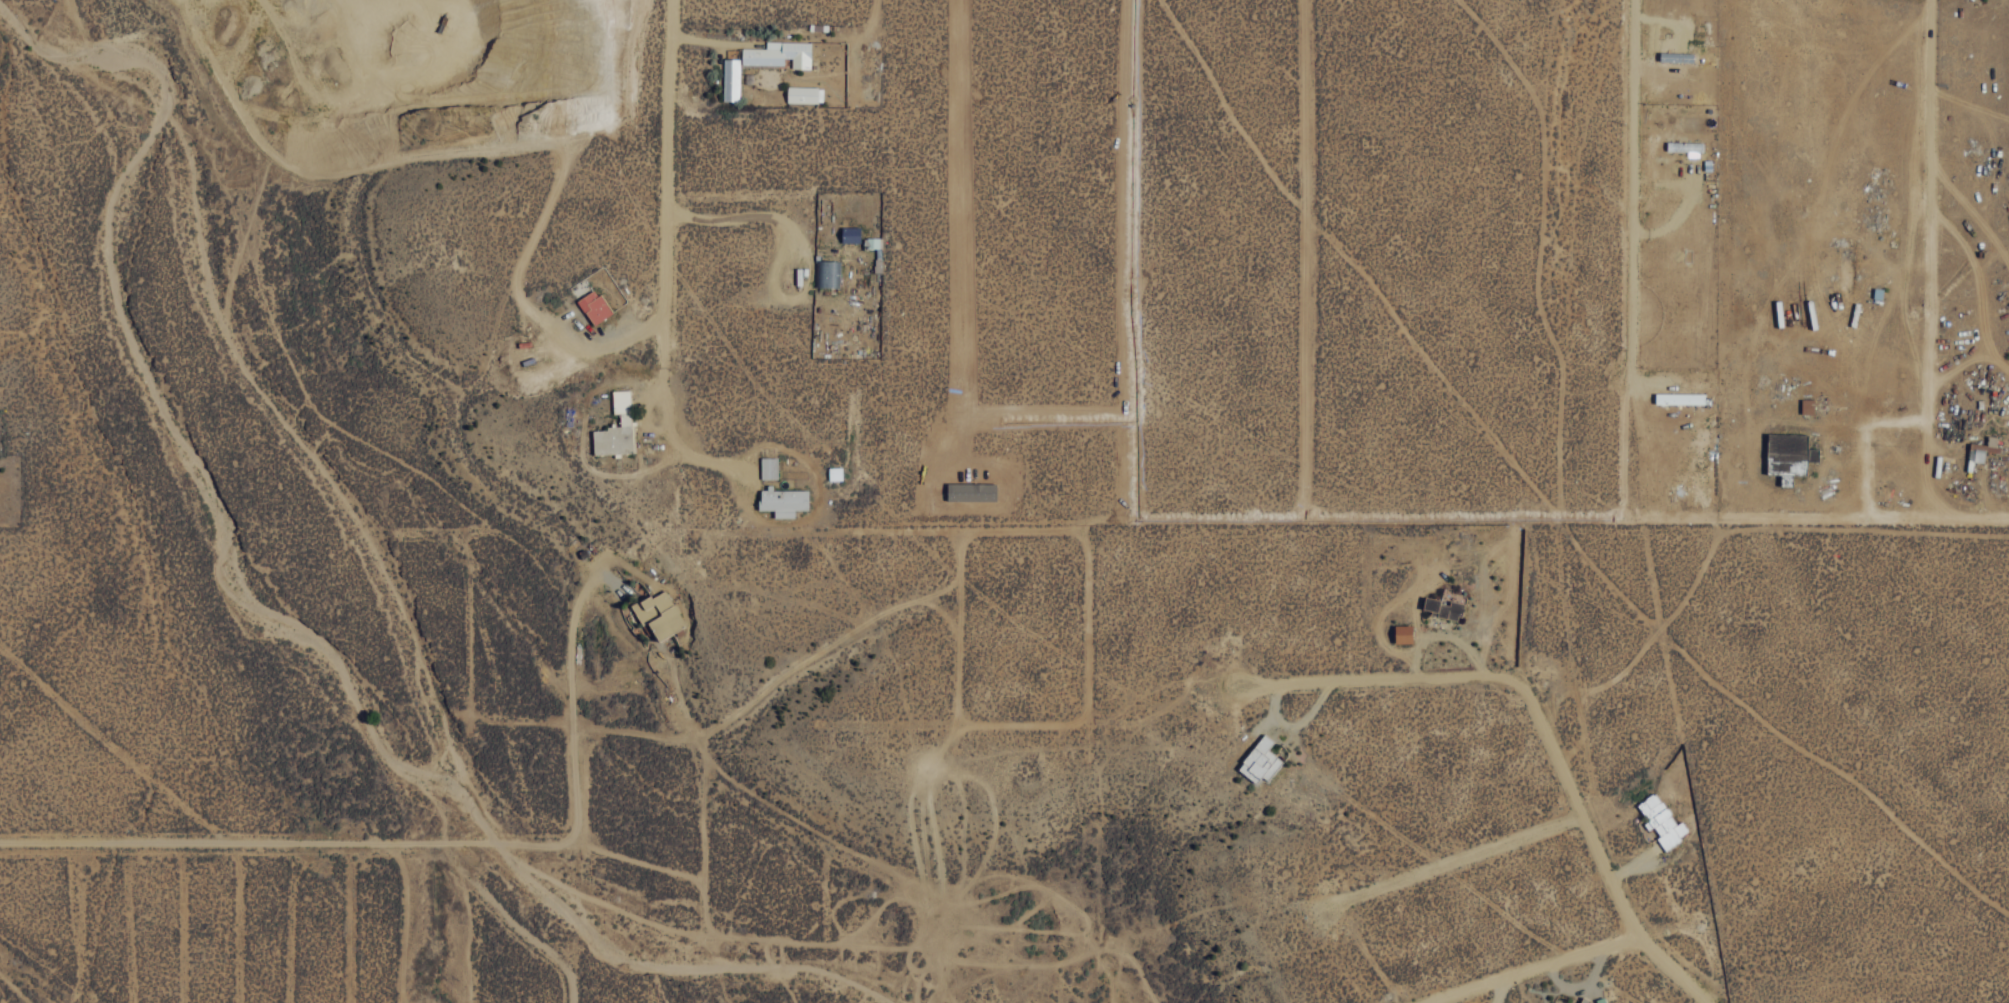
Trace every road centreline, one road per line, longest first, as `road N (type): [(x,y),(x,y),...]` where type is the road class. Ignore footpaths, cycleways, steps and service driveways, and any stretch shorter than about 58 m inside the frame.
road 1 (residential): [(1709,1002),(1640,935),(1517,679),(1329,677)]
road 2 (residential): [(673,0),(661,369),(679,451)]

